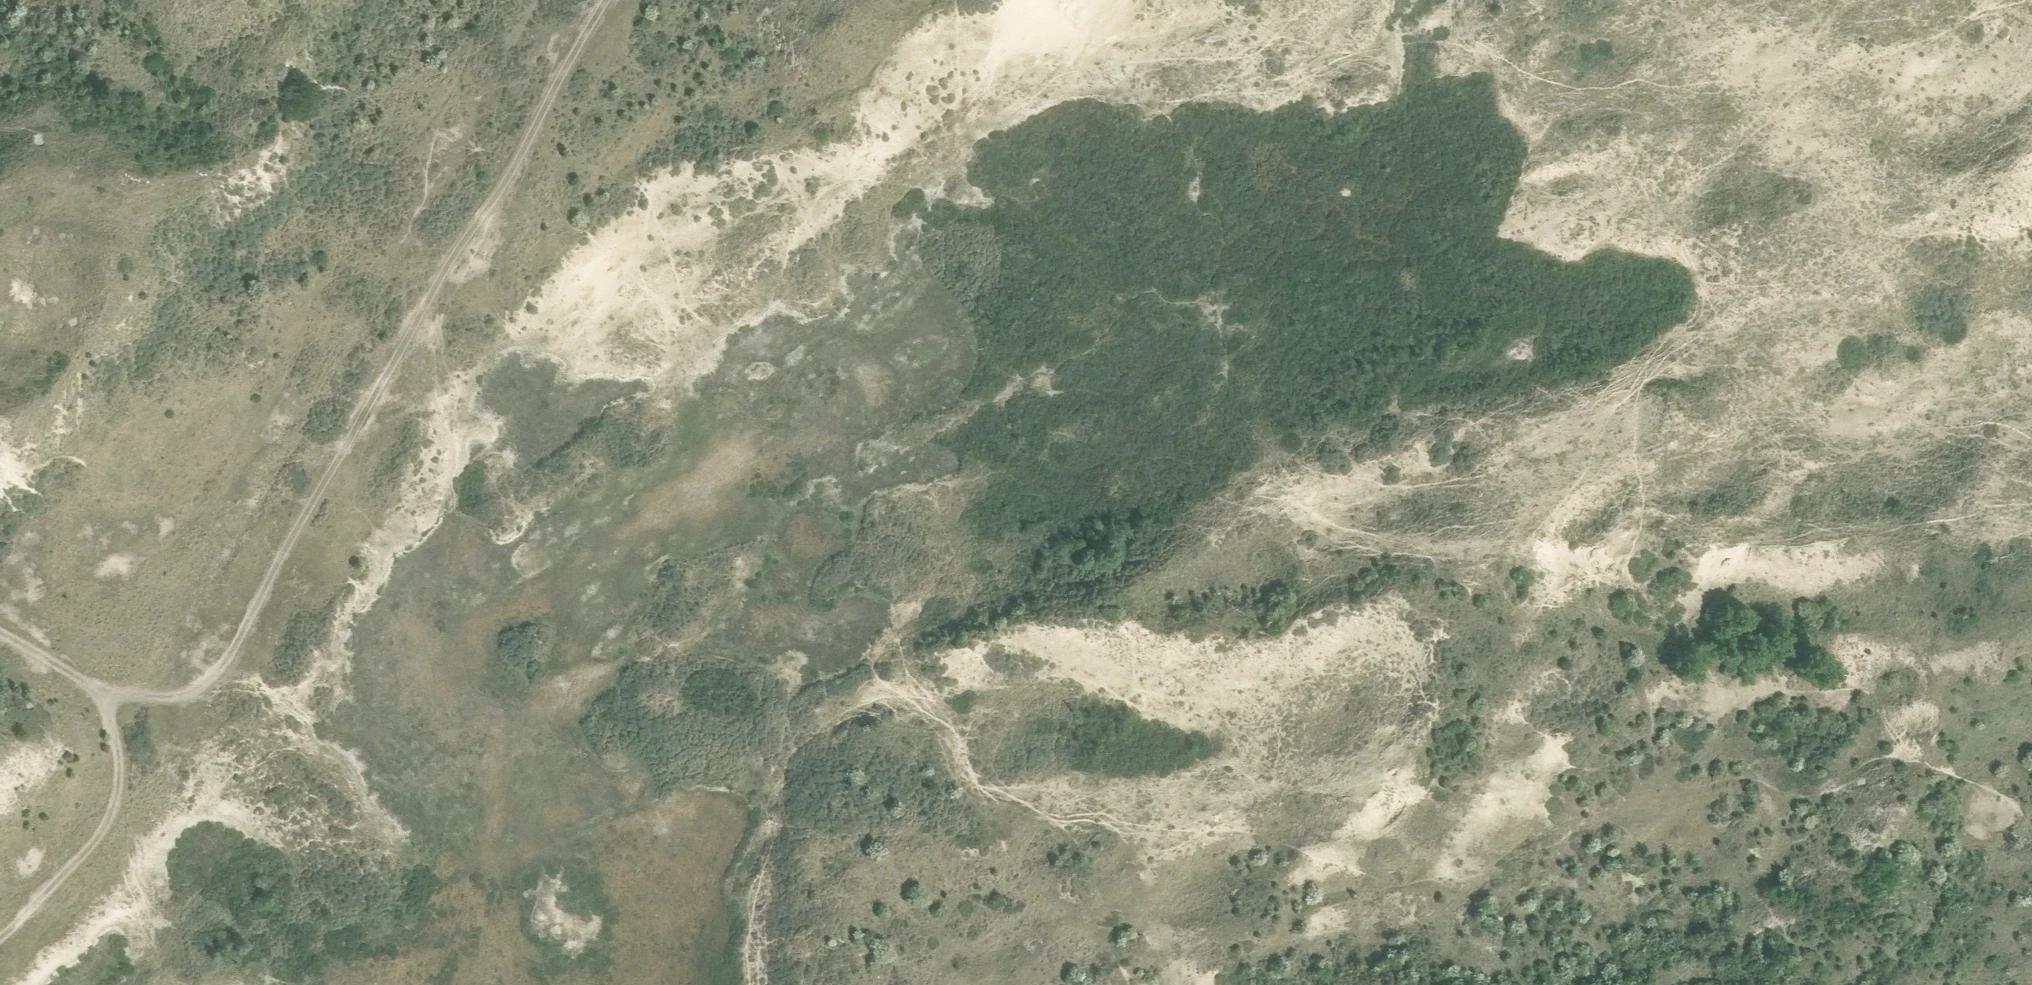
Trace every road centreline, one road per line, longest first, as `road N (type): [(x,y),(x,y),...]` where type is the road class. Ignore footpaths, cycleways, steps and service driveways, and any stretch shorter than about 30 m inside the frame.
road 1 (track): [(88,692),(170,696),(206,677),(602,0)]
road 2 (track): [(0,629),(79,680),(119,737),(121,799),(73,868),(0,934)]

